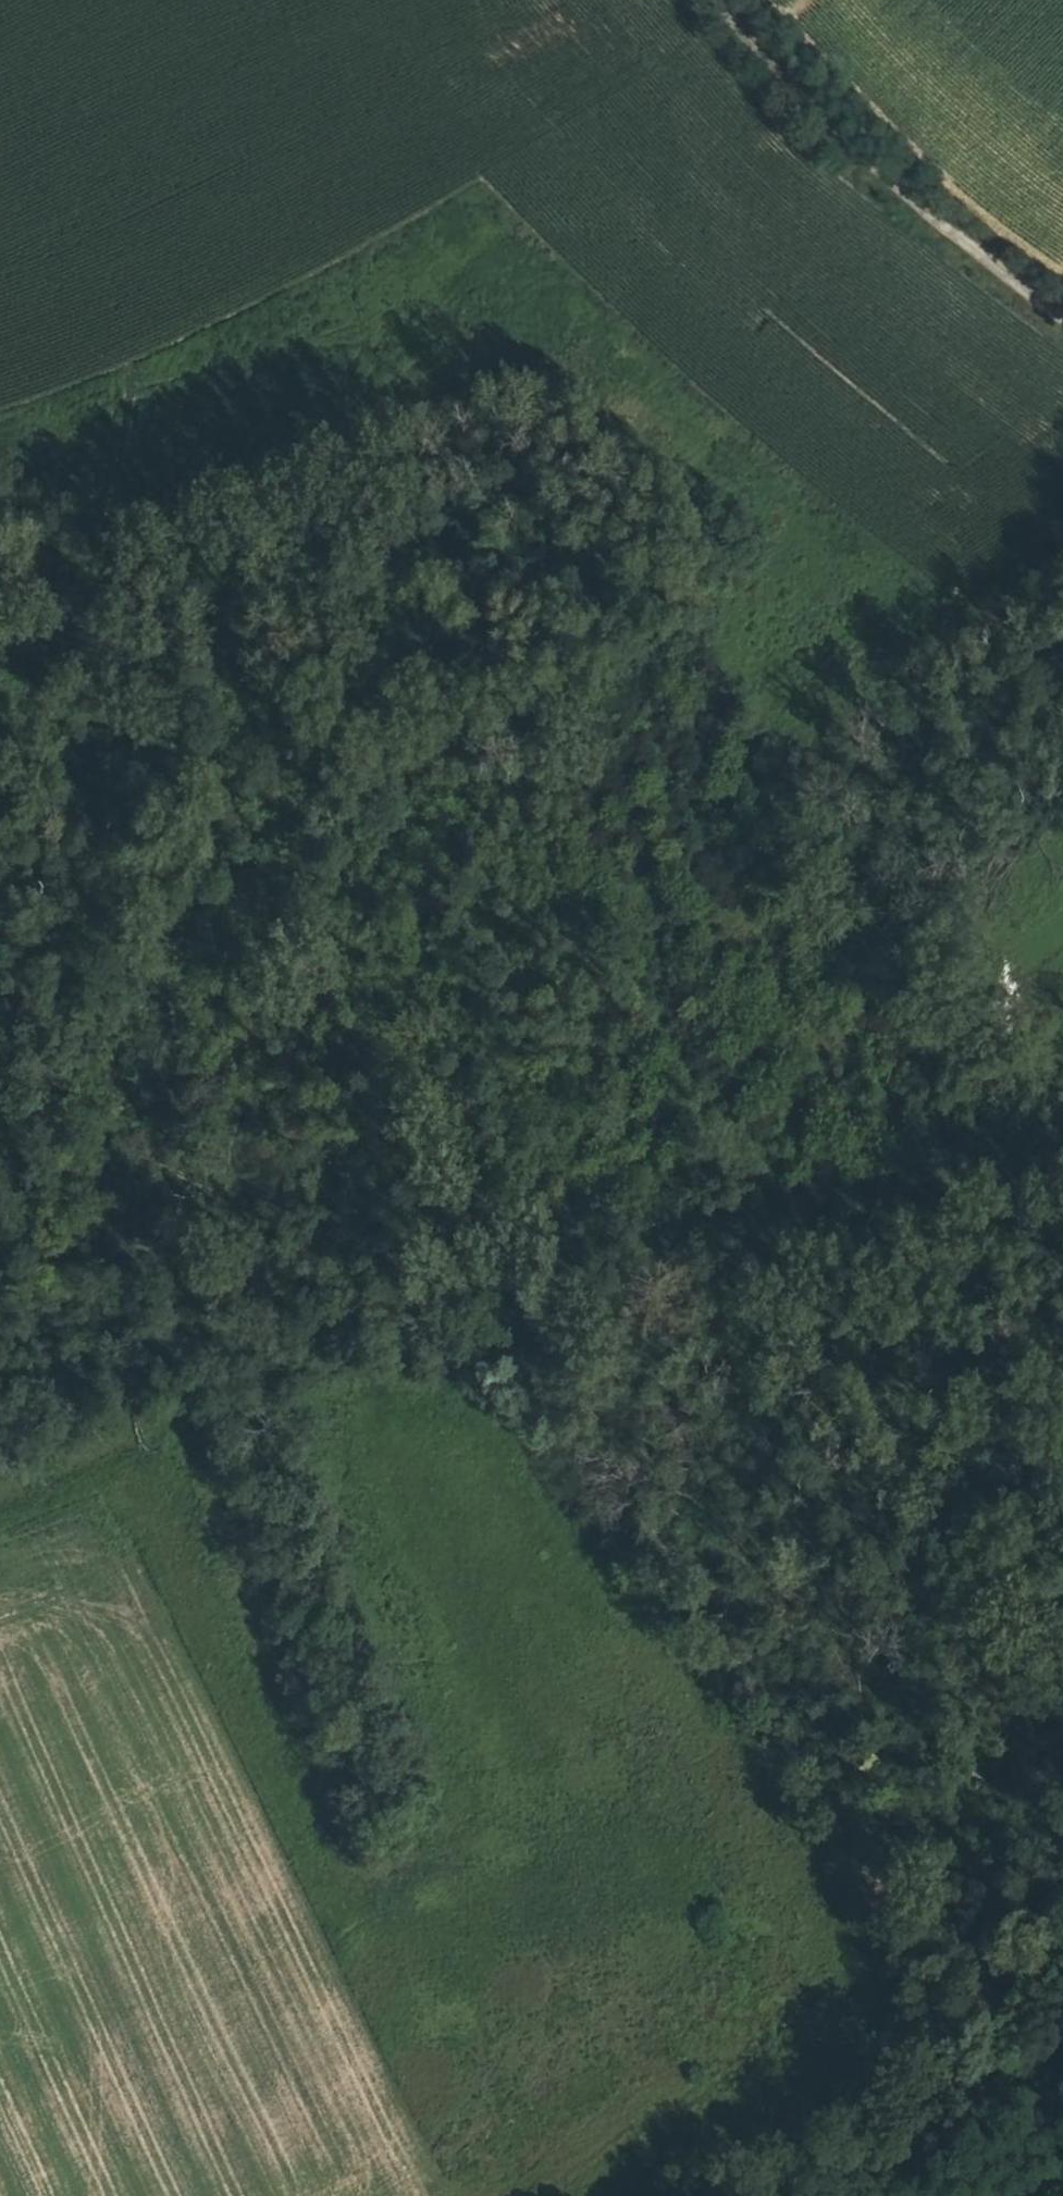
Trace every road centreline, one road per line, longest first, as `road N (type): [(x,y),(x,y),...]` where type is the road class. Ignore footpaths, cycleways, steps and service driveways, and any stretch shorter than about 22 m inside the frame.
road 1 (track): [(1062,320),(964,246),(771,71),(709,0)]

